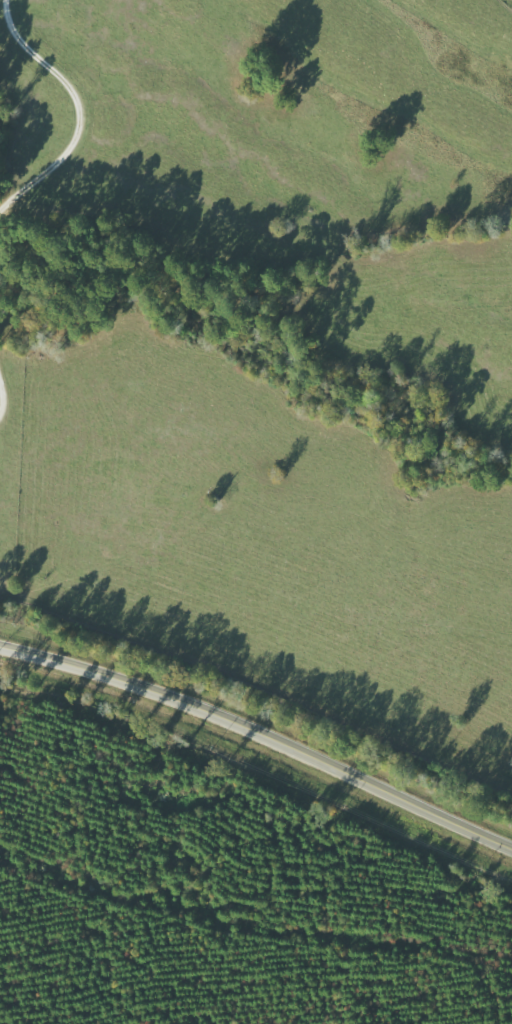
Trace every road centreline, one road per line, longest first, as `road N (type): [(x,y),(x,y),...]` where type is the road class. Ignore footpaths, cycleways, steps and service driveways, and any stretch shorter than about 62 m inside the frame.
road 1 (tertiary): [(0,647),(206,709),(511,850)]

